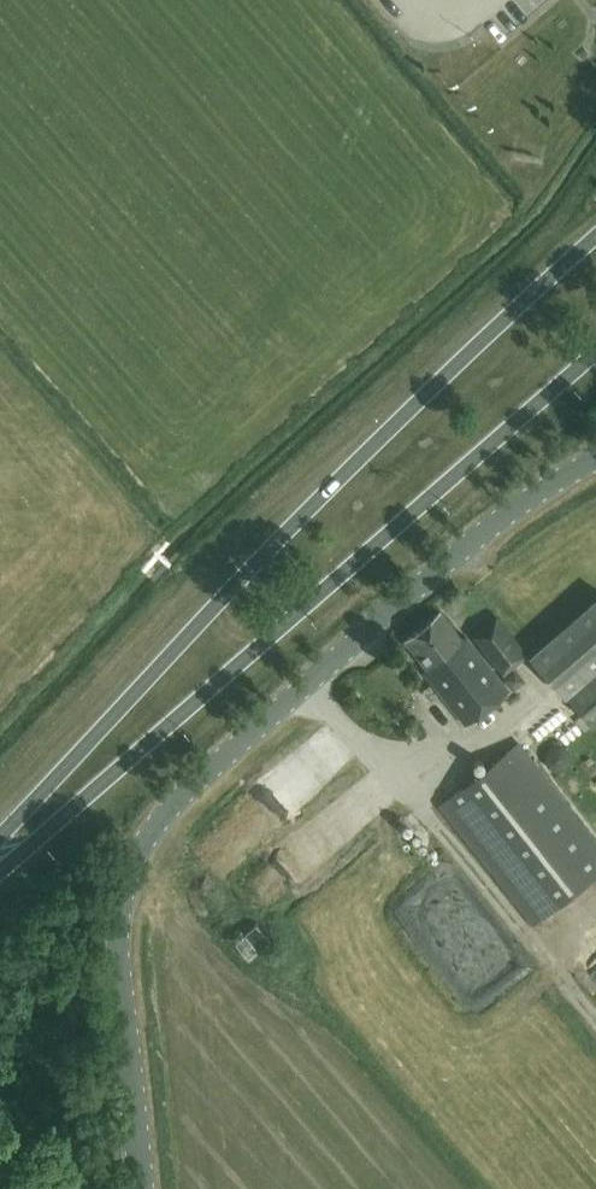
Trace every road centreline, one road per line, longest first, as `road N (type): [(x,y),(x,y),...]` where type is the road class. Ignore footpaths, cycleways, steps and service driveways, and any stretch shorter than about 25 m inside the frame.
road 1 (unclassified): [(144,1188),(120,945),(132,877),(148,843),(214,770),(370,632),(497,526),(595,467)]
road 2 (trunk): [(595,239),(261,558),(0,837)]
road 3 (trunk): [(0,870),(595,353)]
road 4 (track): [(595,1012),(433,815),(311,685)]

